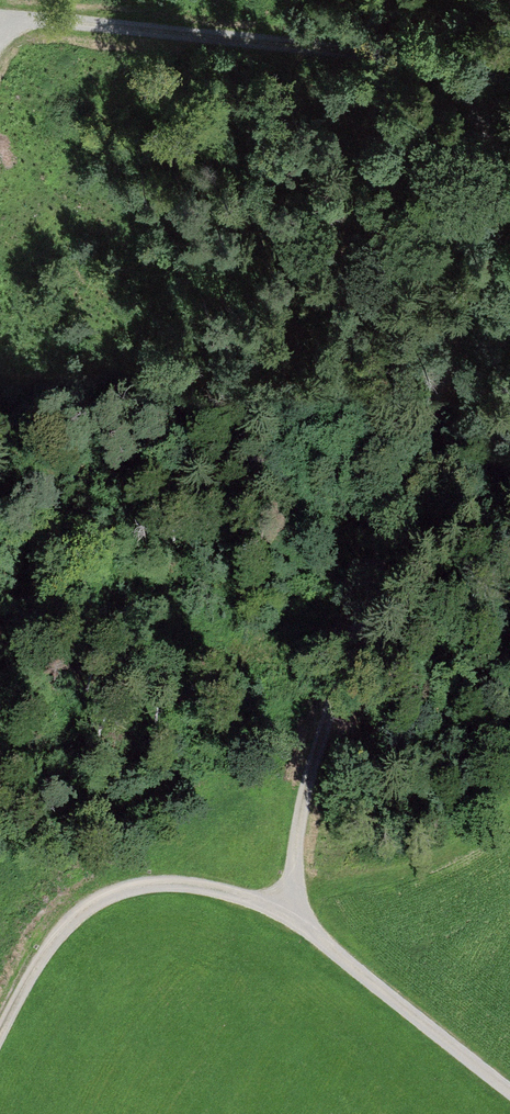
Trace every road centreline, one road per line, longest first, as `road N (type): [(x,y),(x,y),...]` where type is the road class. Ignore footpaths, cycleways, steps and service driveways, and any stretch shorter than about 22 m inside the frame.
road 1 (track): [(0,27),(405,66),(472,91),(498,184),(298,826),(290,913)]
road 2 (track): [(0,1042),(59,934),(111,895),(204,887),(290,913)]
road 3 (track): [(290,913),(509,1100)]

